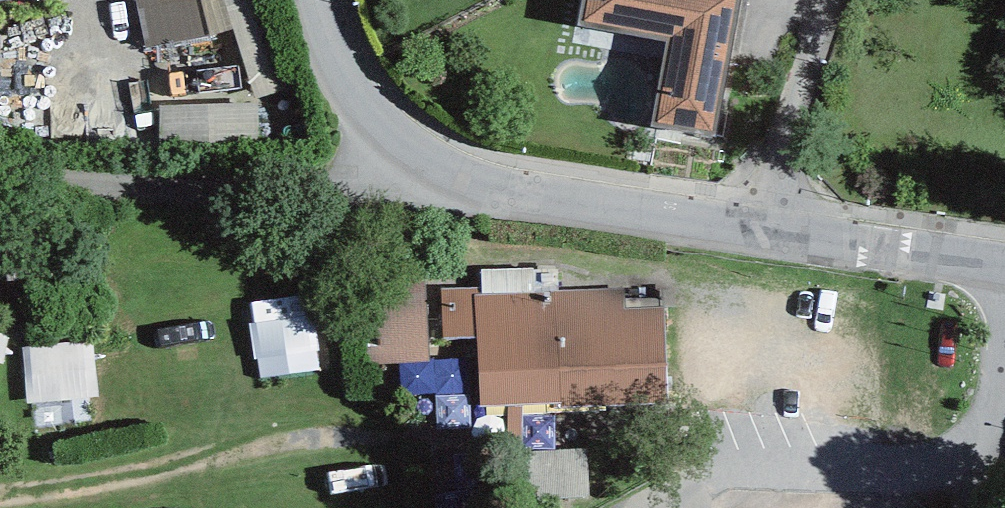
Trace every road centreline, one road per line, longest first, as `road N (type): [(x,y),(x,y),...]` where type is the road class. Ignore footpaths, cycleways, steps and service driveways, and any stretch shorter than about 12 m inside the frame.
road 1 (residential): [(424,193),(113,194),(0,181)]
road 2 (residential): [(424,193),(764,234)]
road 3 (residential): [(764,234),(1004,279)]
road 4 (residential): [(764,234),(829,0)]
road 5 (residential): [(335,0),(352,61),(424,193)]

